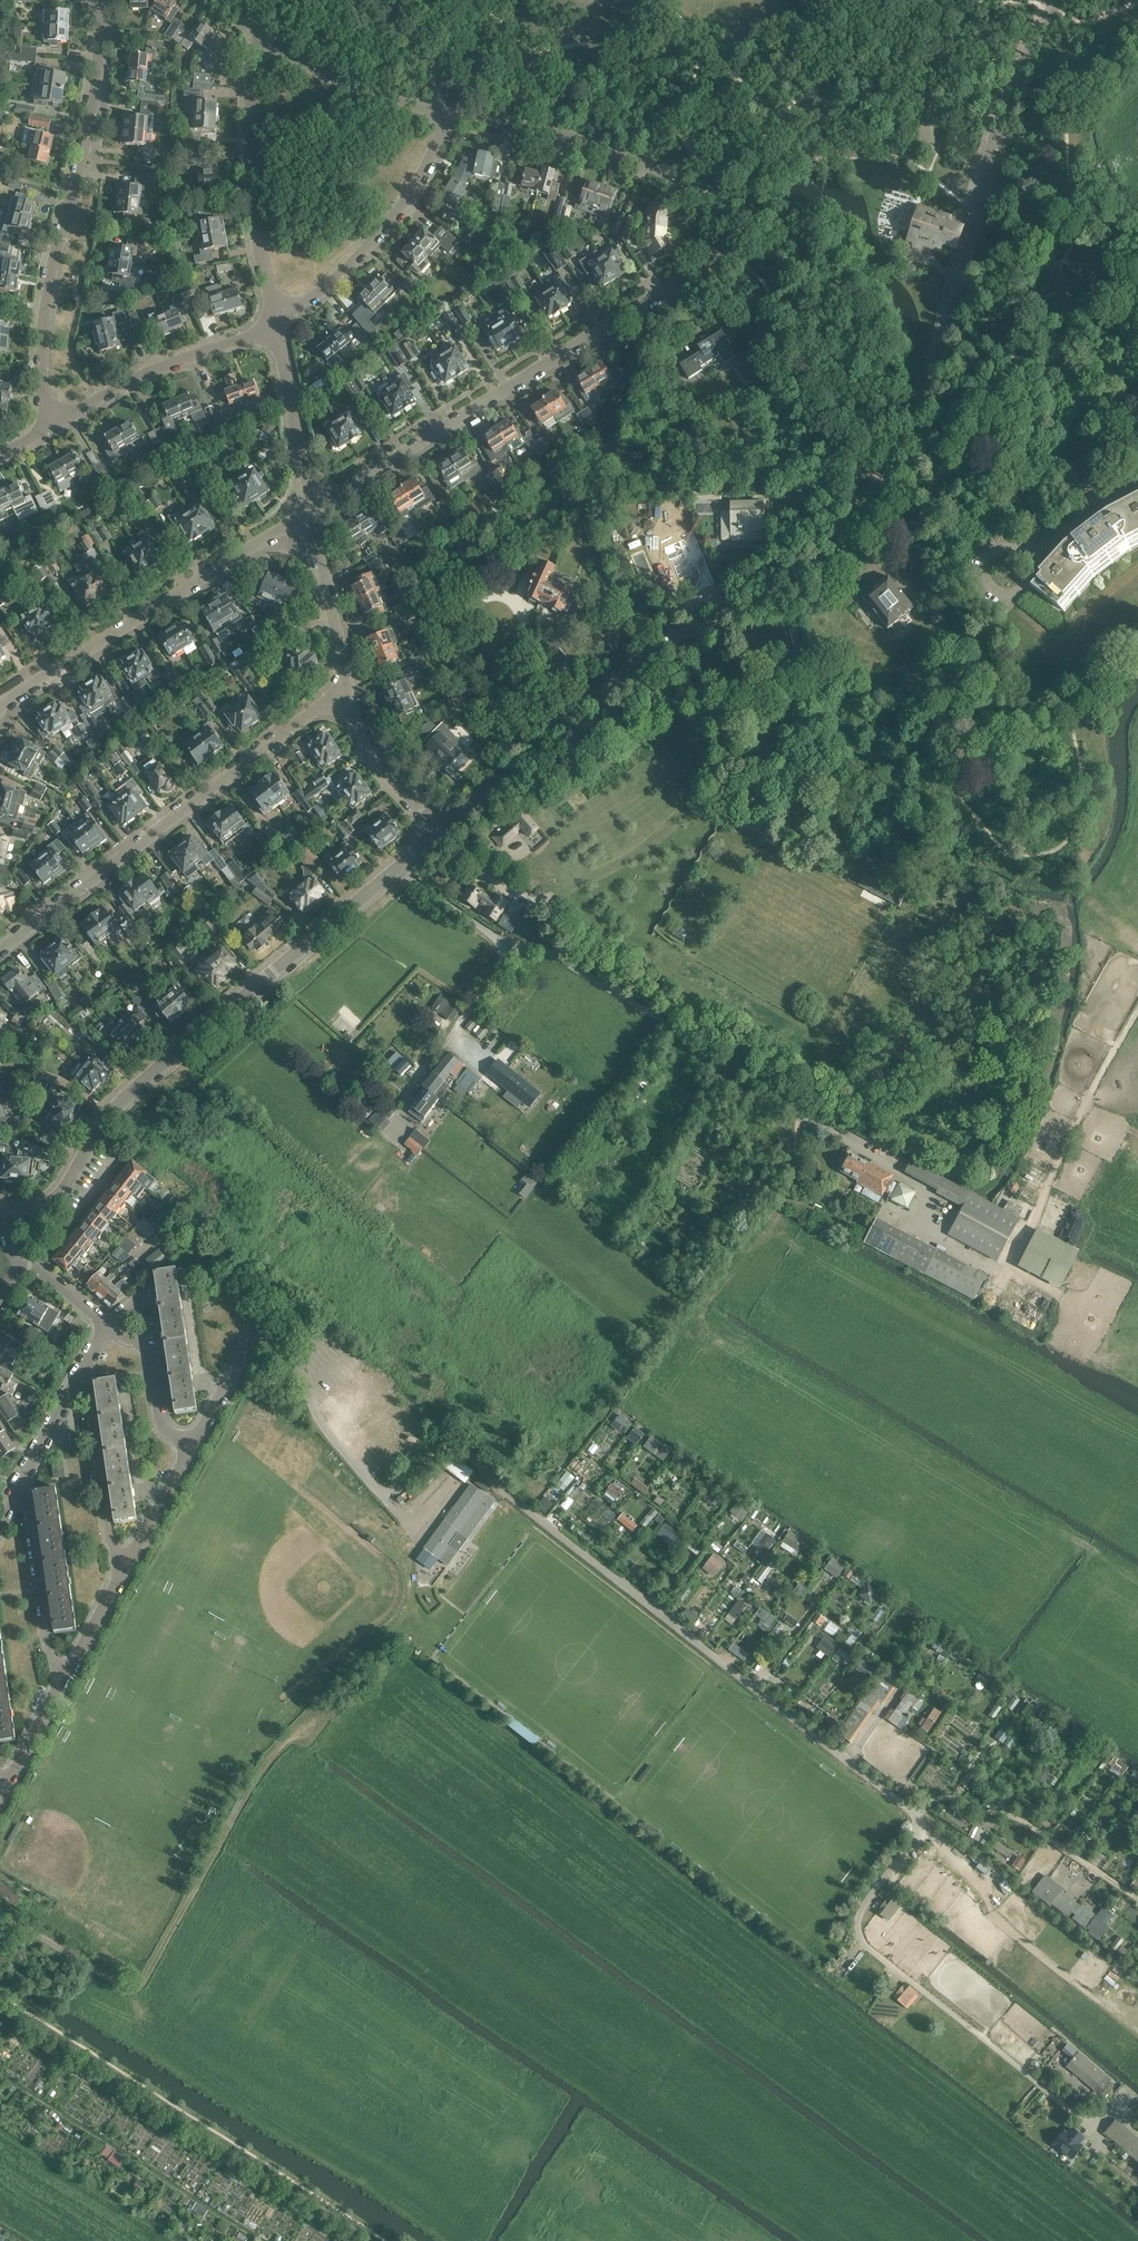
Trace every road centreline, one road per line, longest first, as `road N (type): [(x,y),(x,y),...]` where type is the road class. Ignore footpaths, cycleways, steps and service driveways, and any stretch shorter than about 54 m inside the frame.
road 1 (unclassified): [(1080,2117),(862,1942),(860,1916),(927,1826),(448,1450),(382,1496),(319,1422),(301,1374),(259,1321)]
road 2 (tertiary): [(439,832),(633,666),(784,592),(848,533),(928,384),(1007,103),(1056,0)]
road 3 (residential): [(310,512),(714,259),(726,242),(714,204),(679,177),(544,130),(449,110)]
road 4 (unclassified): [(779,1208),(795,1136),(786,1100),(553,956),(502,941),(399,868)]
road 5 (tertiary): [(0,1223),(50,1201),(78,1175),(106,1116),(399,868)]
road 6 (track): [(444,839),(512,888),(549,896),(634,855),(717,779),(861,847)]
road 7 (unclassified): [(0,1910),(137,1990),(257,1781),(301,1728)]
road 8 (residential): [(0,950),(311,713),(352,695)]
road 9 (residential): [(56,425),(44,387),(93,0)]
road 10 (residential): [(0,704),(310,512)]
road 11 (residential): [(275,323),(250,157),(250,95),(262,32)]
road 12 (residential): [(275,323),(382,235),(430,166),(449,110)]
road 13 (residential): [(56,425),(151,371),(275,323)]
road 14 (residential): [(449,110),(349,80),(262,32)]
road 15 (residential): [(80,1375),(110,1540),(126,1565)]
road 16 (residential): [(14,1495),(30,1508),(51,1657),(63,1678)]
road 17 (residential): [(310,512),(275,323)]
road 18 (residential): [(352,695),(310,512)]
road 19 (residential): [(439,832),(374,754),(352,695)]
road 20 (residential): [(259,1321),(195,1251),(151,1247),(142,1254)]
road 21 (residential): [(191,1445),(259,1321)]
road 22 (residential): [(14,1495),(80,1375)]
road 23 (residential): [(126,1565),(191,1445)]
road 24 (residential): [(63,1678),(126,1565)]
road 25 (residential): [(3,1790),(63,1678)]

